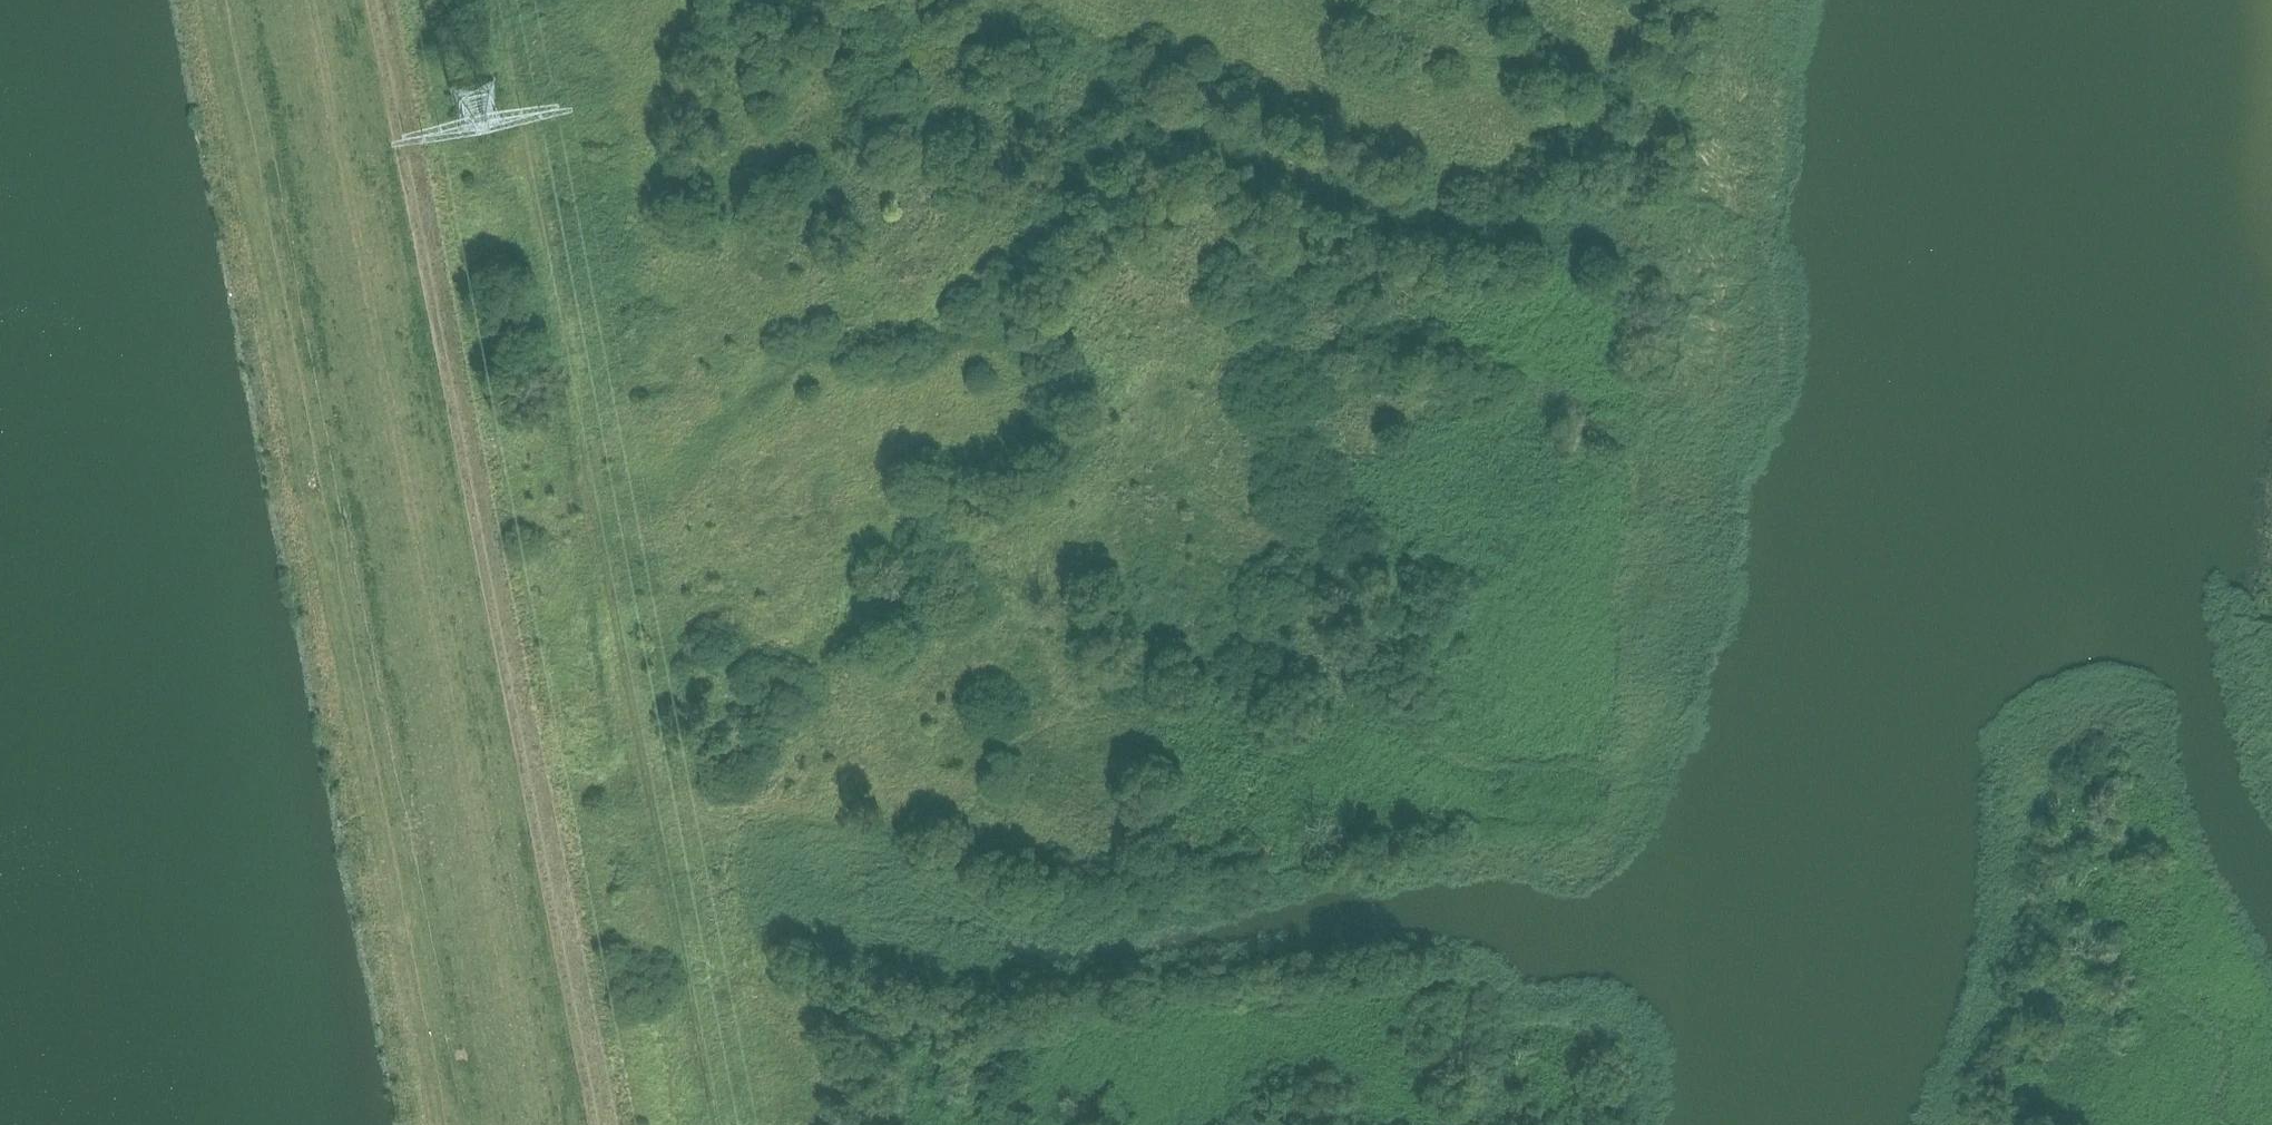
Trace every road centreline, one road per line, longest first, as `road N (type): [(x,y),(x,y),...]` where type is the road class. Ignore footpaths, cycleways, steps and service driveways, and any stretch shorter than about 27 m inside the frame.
road 1 (track): [(717,1124),(496,0)]

